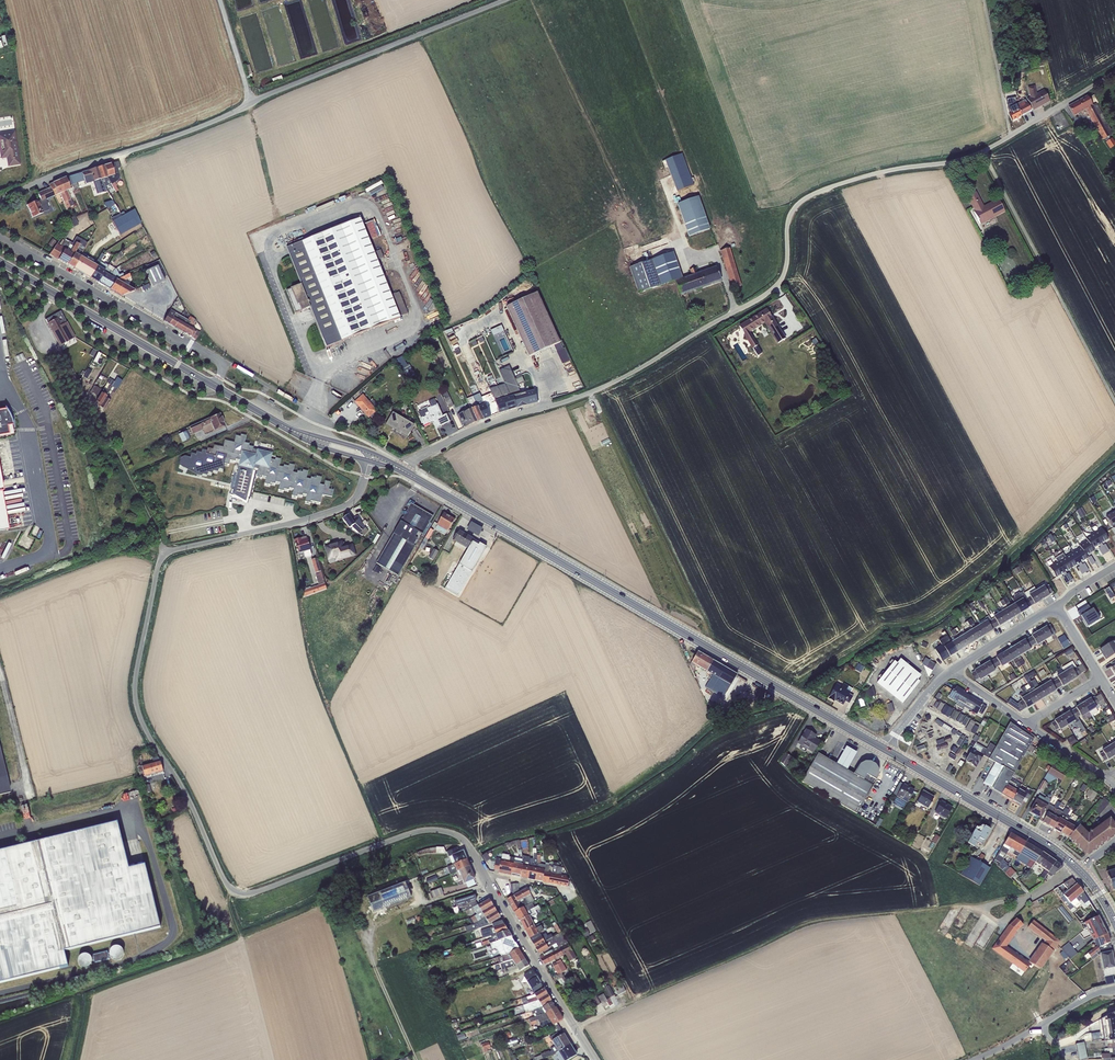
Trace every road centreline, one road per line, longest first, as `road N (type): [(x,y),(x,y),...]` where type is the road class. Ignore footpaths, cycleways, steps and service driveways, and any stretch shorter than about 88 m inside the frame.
road 1 (residential): [(595,1059),(463,839),(419,830),(235,893),(141,720),(135,679),(166,554),(347,505),(369,461)]
road 2 (unclassified): [(404,471),(457,437),(610,384),(764,295),(784,273),(792,212),(813,195),(983,152),(1114,72)]
road 3 (secondary): [(884,749),(404,471)]
road 4 (unclassified): [(506,0),(0,201)]
road 5 (unclassified): [(214,386),(223,363),(0,236)]
road 6 (secondary): [(1079,869),(884,749)]
road 7 (secondary): [(214,386),(54,293)]
road 8 (unclassified): [(1114,990),(1092,994),(975,1059)]

